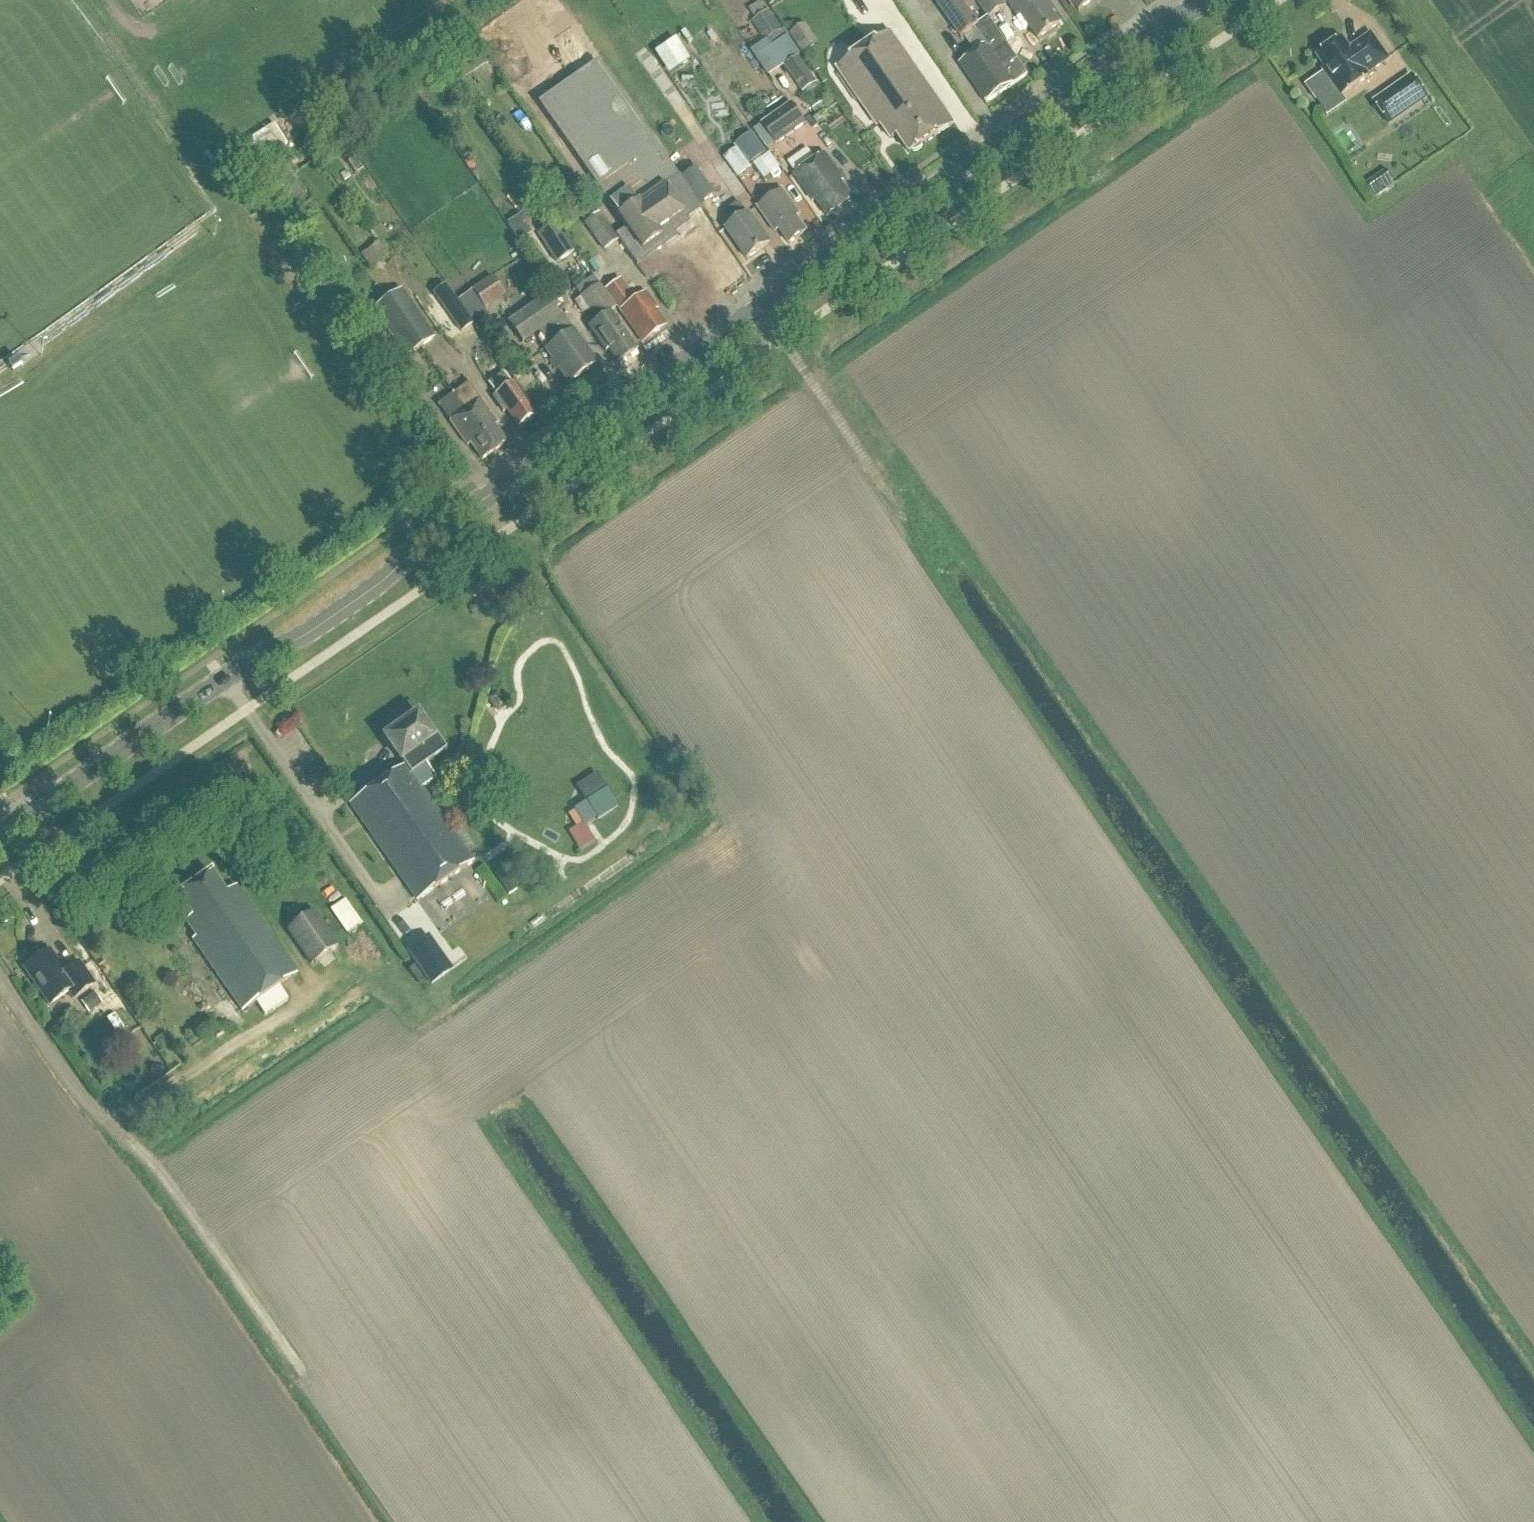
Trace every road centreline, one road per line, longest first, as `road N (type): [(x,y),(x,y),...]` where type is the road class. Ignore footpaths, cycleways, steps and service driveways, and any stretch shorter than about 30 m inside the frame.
road 1 (tertiary): [(0,833),(235,669),(387,579),(437,530),(1202,0)]

